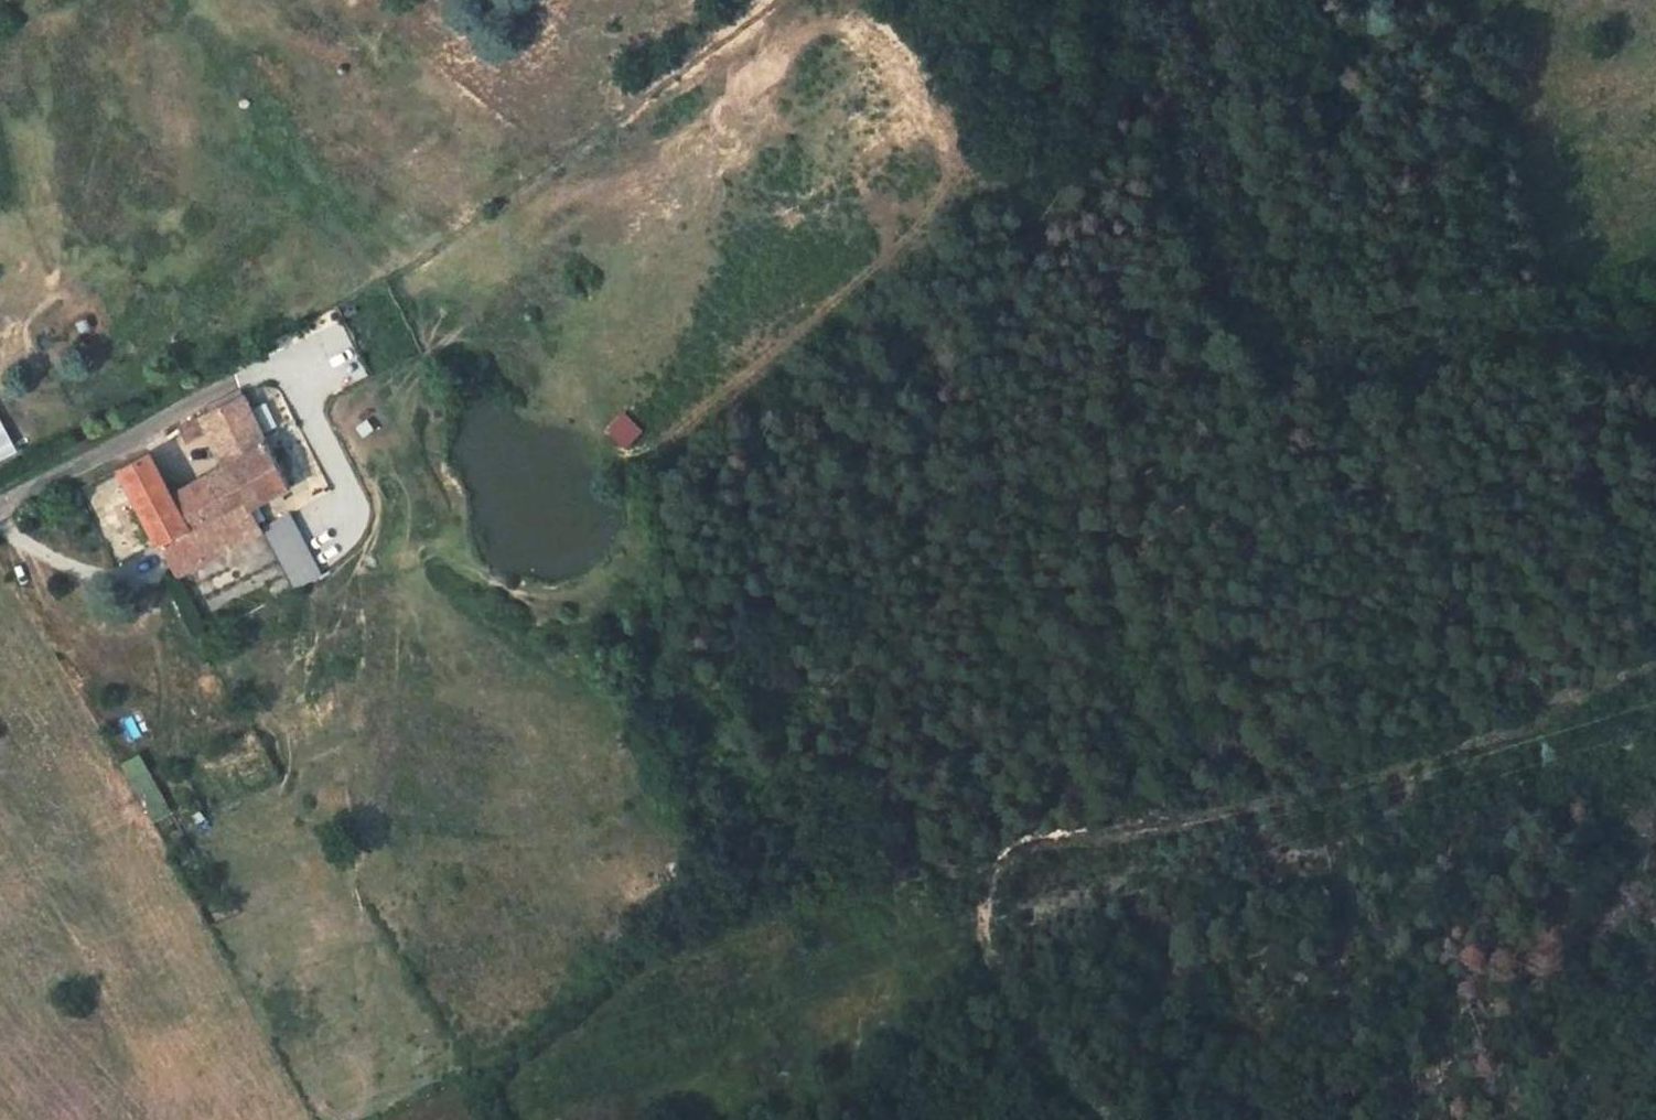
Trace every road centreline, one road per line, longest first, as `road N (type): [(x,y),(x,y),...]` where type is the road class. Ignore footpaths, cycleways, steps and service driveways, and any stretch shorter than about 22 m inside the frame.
road 1 (track): [(0,503),(283,350)]

